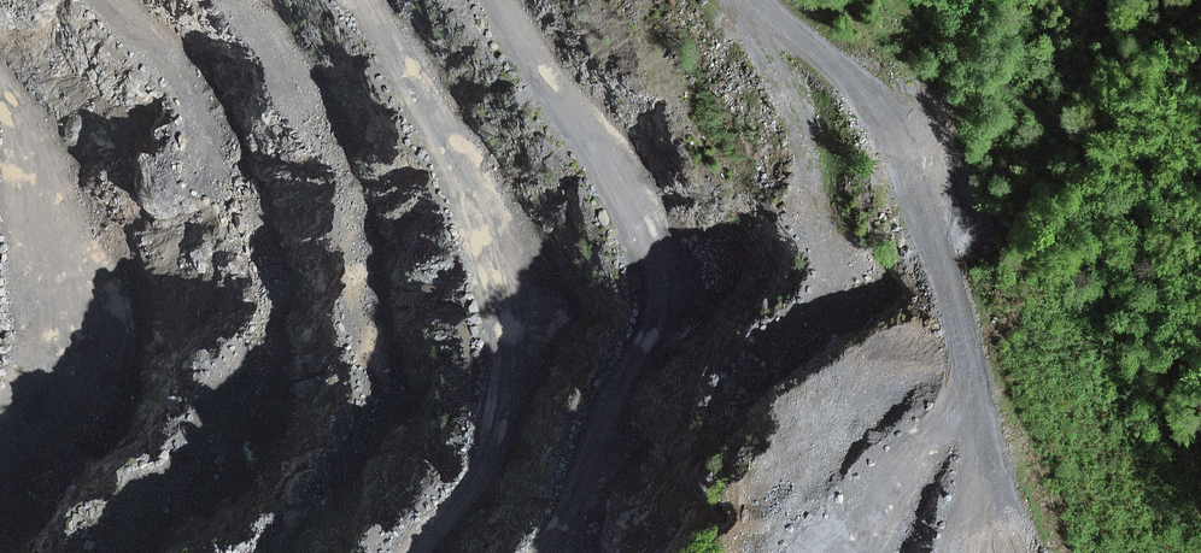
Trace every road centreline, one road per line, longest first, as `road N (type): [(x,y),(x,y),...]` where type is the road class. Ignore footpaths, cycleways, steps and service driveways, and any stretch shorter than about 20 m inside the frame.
road 1 (track): [(529,552),(585,491),(641,384),(664,299),(638,211),(501,0)]
road 2 (track): [(917,164),(762,0)]

